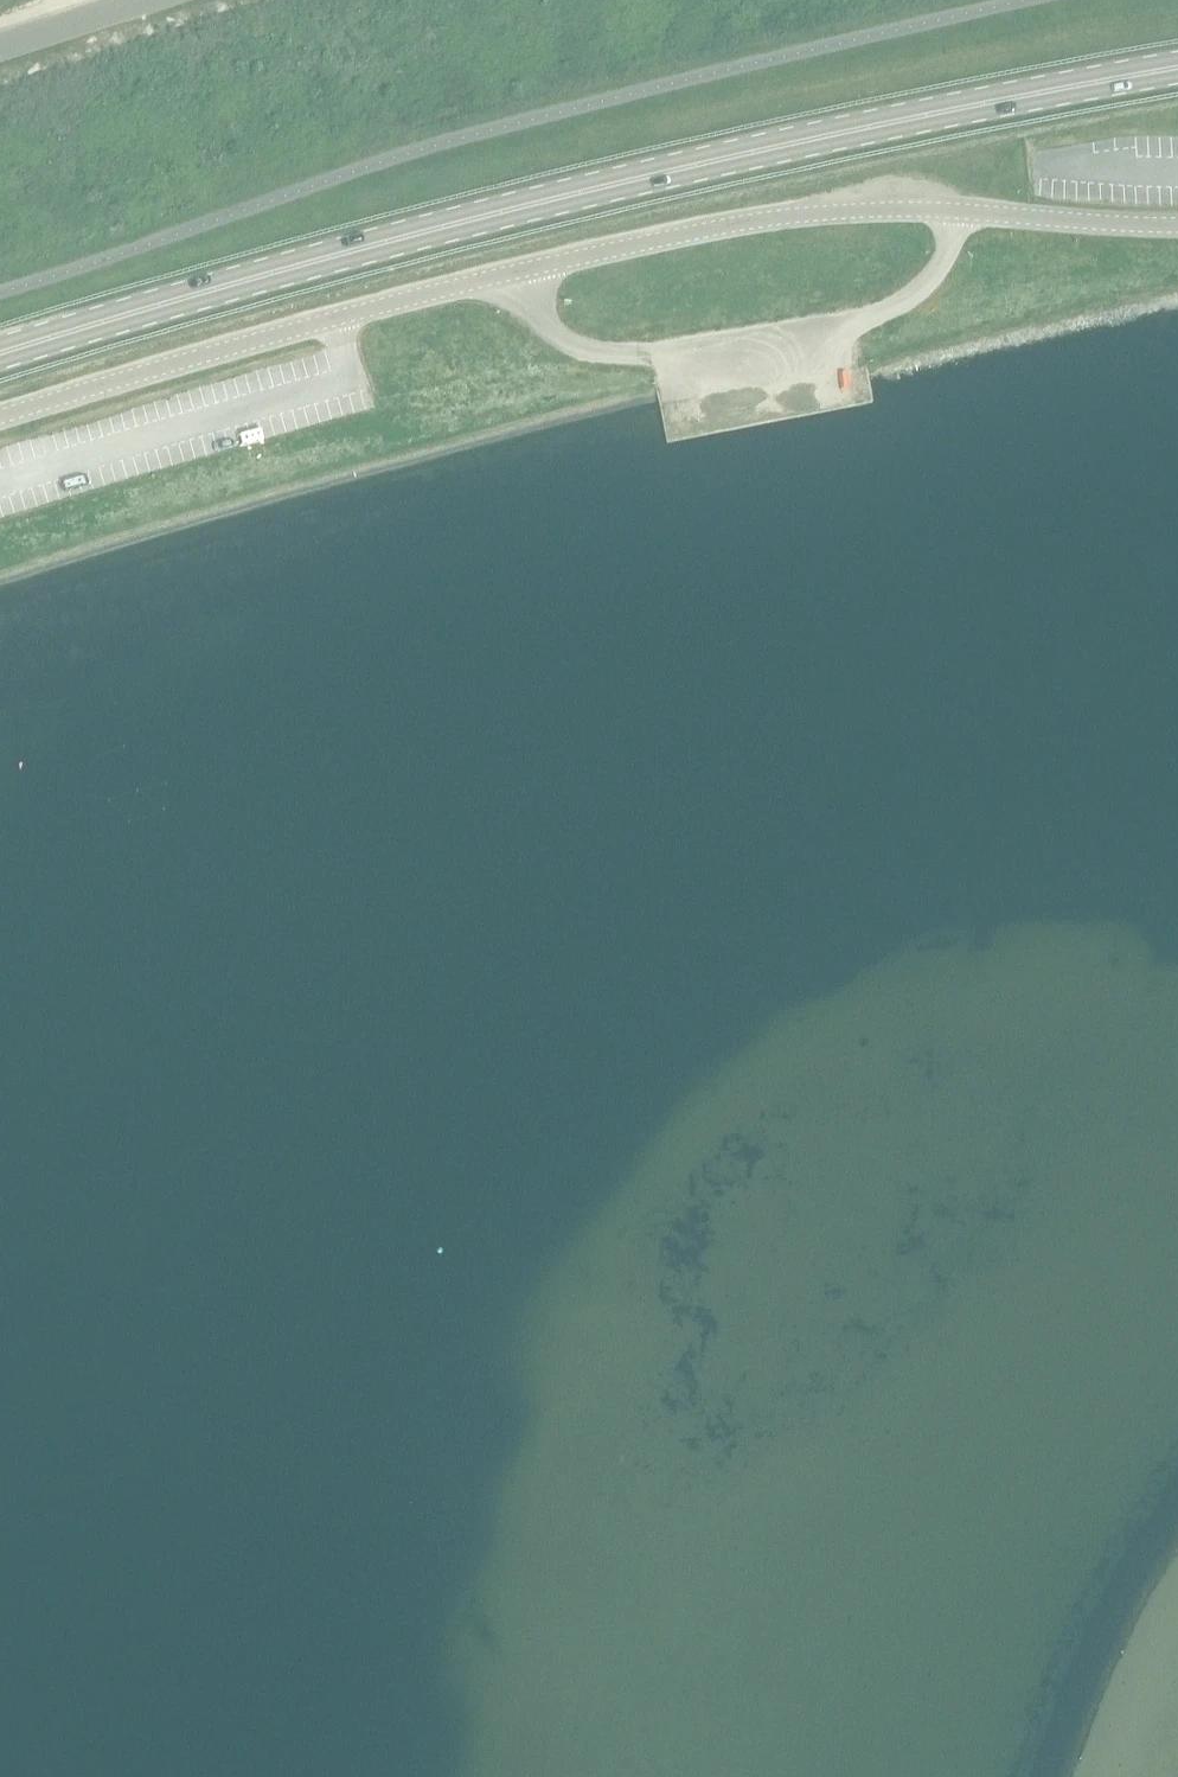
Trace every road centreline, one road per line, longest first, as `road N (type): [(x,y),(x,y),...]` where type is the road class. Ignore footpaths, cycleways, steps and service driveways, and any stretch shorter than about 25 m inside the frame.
road 1 (primary): [(1177,70),(614,185),(0,357)]
road 2 (tertiary): [(0,419),(335,317),(784,214),(955,210),(1177,223)]
road 3 (unclassified): [(0,49),(159,0)]

